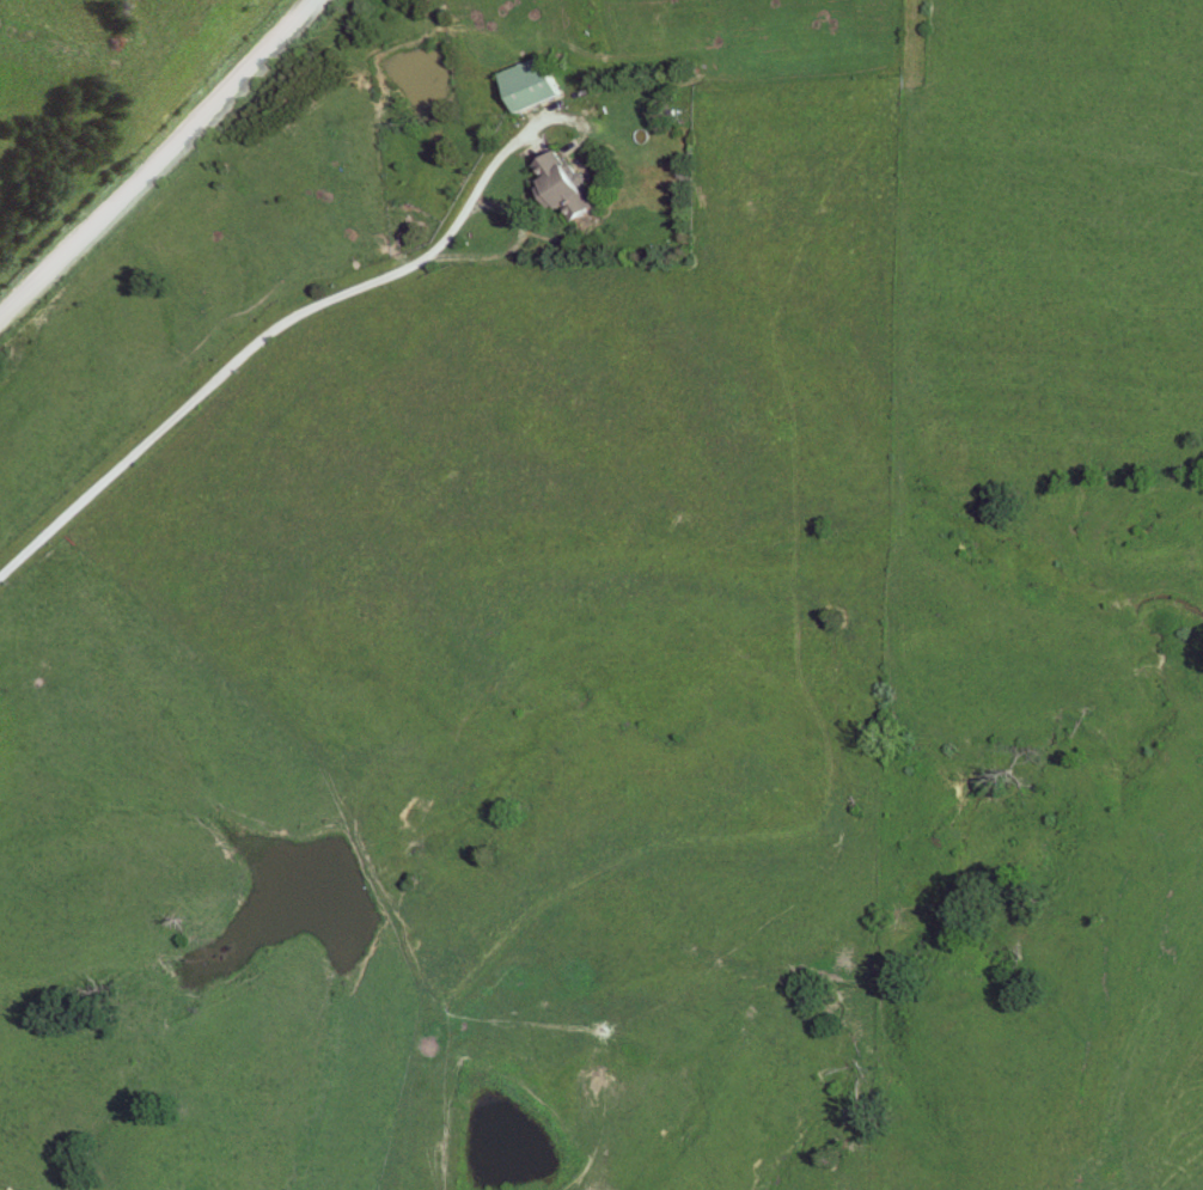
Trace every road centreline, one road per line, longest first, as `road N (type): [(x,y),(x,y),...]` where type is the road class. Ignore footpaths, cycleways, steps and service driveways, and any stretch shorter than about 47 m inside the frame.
road 1 (residential): [(0,320),(306,0)]

